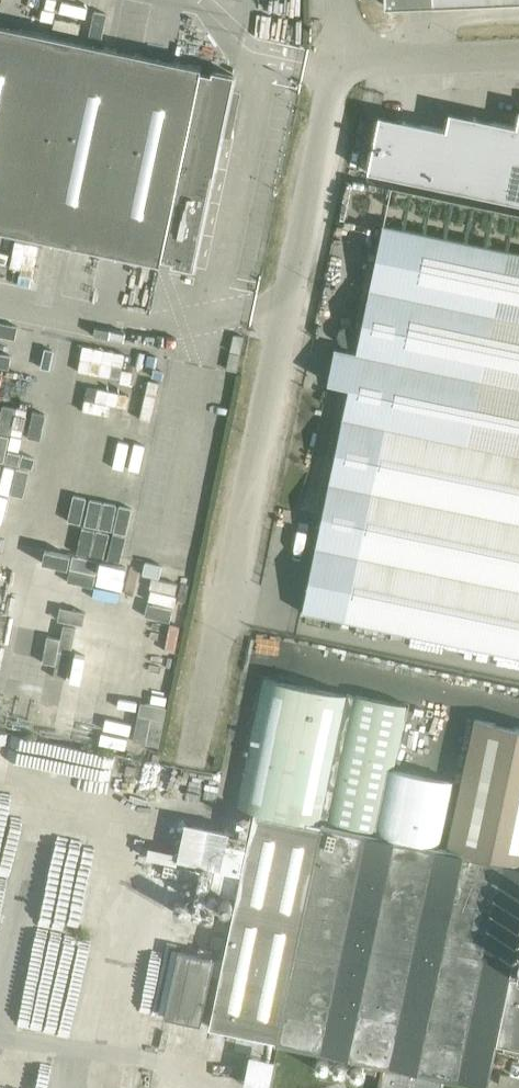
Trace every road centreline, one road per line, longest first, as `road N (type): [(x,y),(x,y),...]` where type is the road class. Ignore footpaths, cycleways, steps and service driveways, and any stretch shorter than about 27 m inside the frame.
road 1 (unclassified): [(334,61),(193,749)]
road 2 (unclassified): [(518,55),(334,61)]

